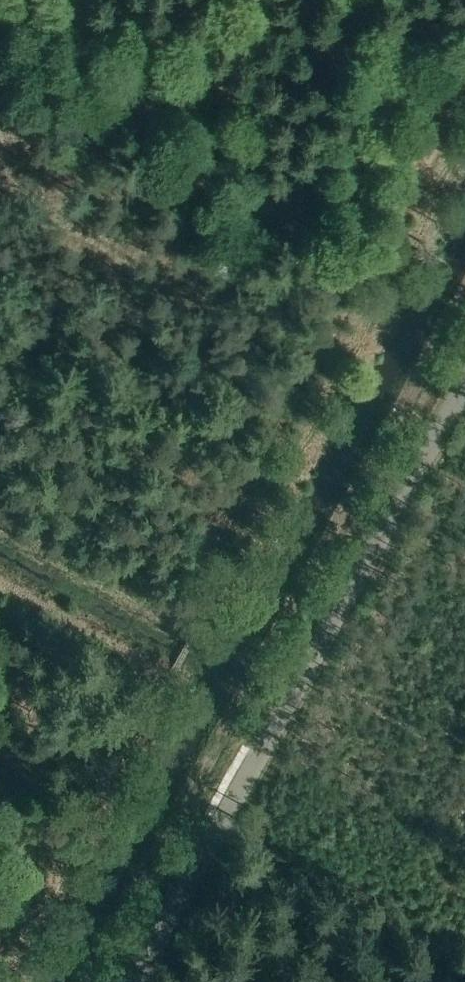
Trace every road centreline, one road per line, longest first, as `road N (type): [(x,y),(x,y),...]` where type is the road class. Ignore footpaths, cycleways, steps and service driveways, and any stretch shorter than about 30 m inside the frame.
road 1 (unclassified): [(464,381),(133,981)]
road 2 (track): [(464,140),(197,633)]
road 3 (track): [(163,689),(2,981)]

